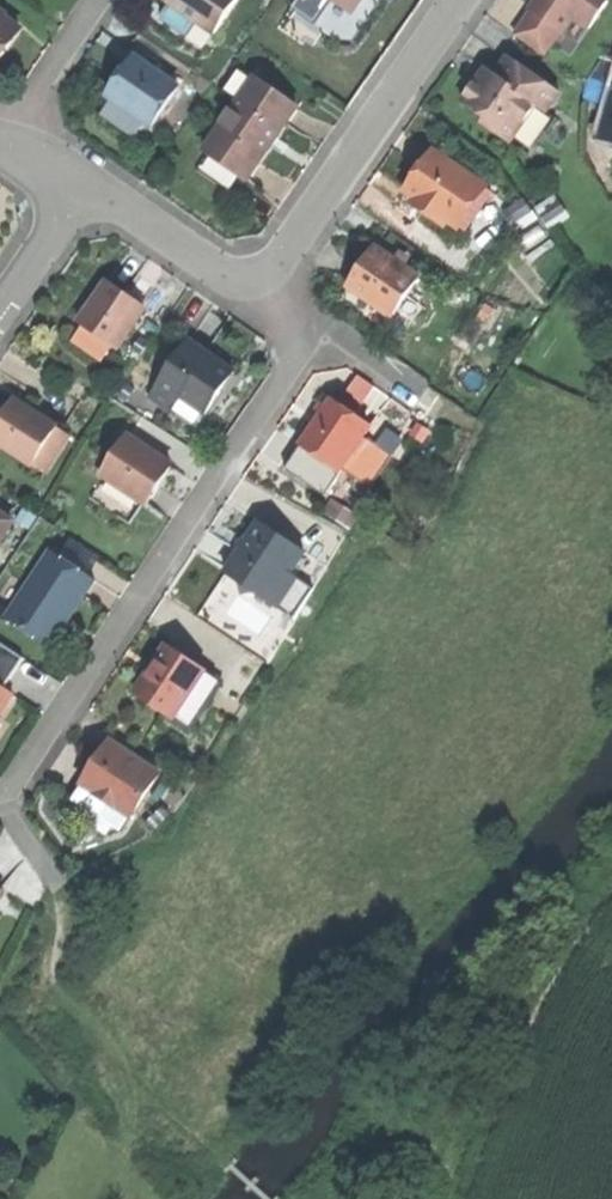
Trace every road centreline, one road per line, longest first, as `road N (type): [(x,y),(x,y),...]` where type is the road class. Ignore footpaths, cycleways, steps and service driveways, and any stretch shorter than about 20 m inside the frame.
road 1 (residential): [(320,334),(10,798),(0,799)]
road 2 (track): [(227,1166),(52,978),(62,898),(0,808)]
road 3 (residential): [(257,270),(298,241),(462,0)]
road 4 (residential): [(81,182),(217,270),(257,270)]
road 5 (residential): [(103,0),(7,141)]
road 6 (residential): [(0,313),(81,182)]

